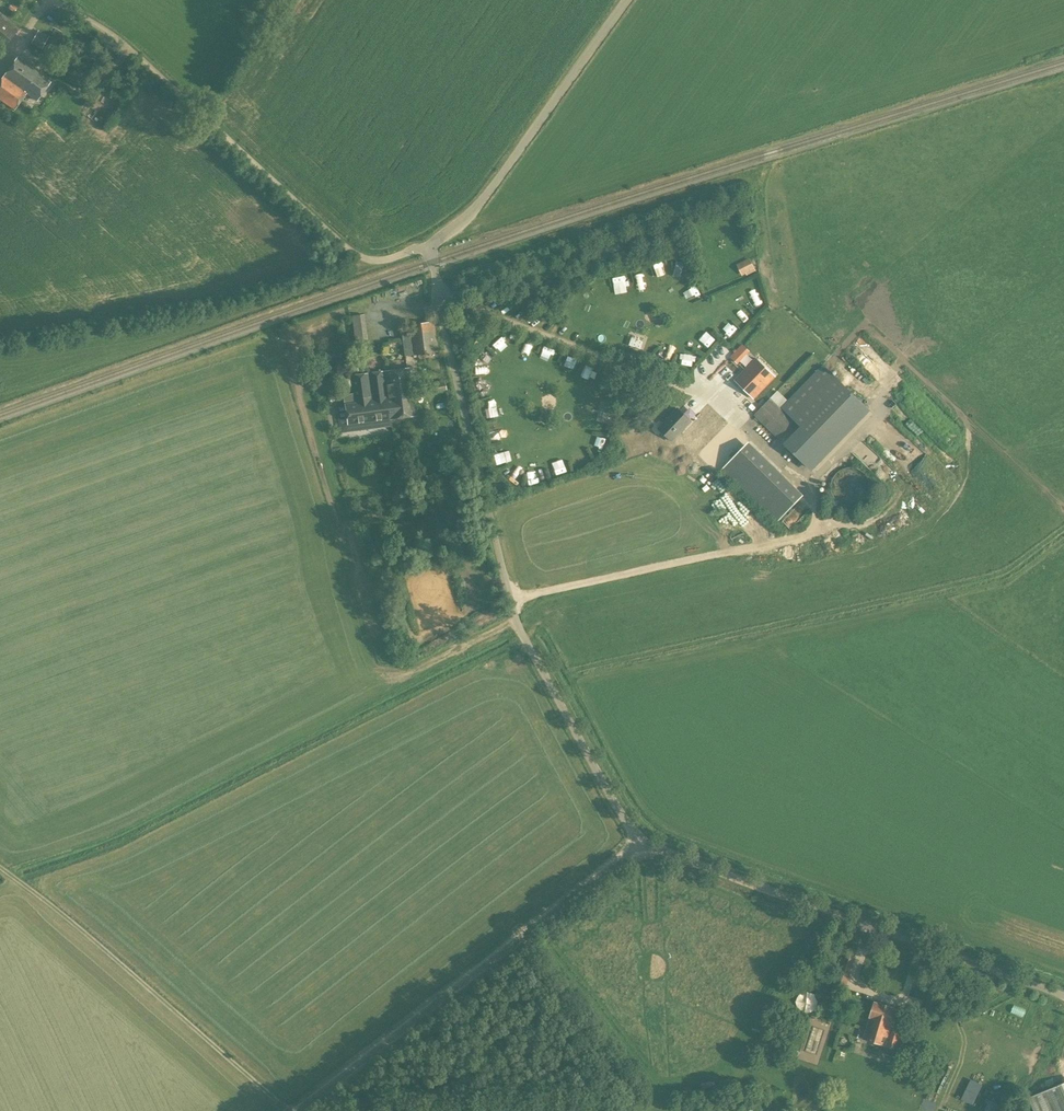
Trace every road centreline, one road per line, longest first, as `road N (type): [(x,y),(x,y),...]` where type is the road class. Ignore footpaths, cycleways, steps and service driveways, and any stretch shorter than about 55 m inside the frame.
road 1 (unclassified): [(643,842),(621,818),(520,630),(429,246)]
road 2 (unclassified): [(429,246),(381,260),(357,256),(104,28),(53,0)]
road 3 (unclassified): [(1063,996),(643,842)]
road 4 (unclassified): [(296,1110),(643,842)]
road 5 (track): [(0,867),(286,1110)]
road 6 (unclassified): [(429,246),(474,212),(627,0)]
road 7 (track): [(516,940),(632,1103)]
road 8 (track): [(632,1103),(452,1110)]

